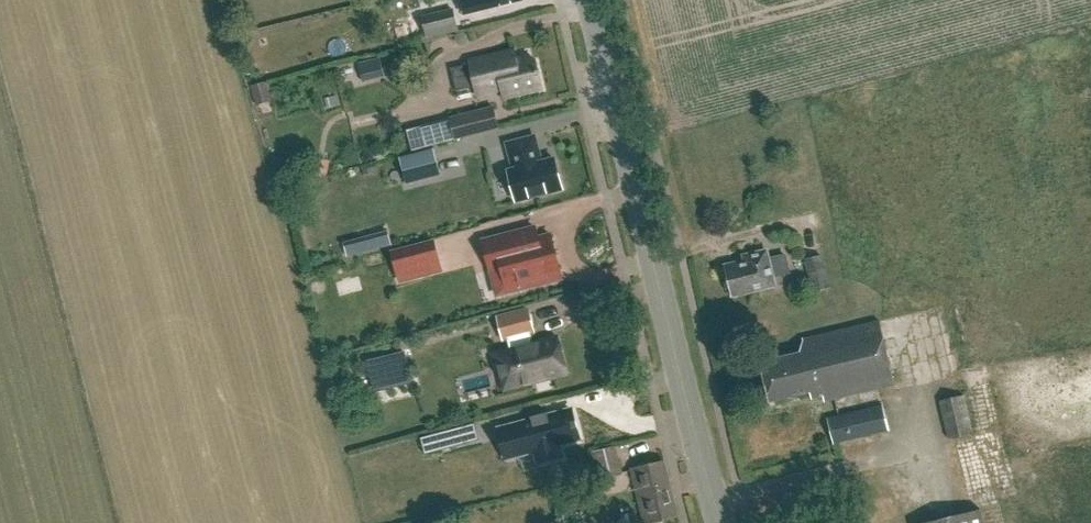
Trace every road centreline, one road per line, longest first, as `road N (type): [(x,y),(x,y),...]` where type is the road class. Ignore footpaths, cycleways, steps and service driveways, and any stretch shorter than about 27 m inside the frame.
road 1 (tertiary): [(725,522),(667,321),(591,0)]

